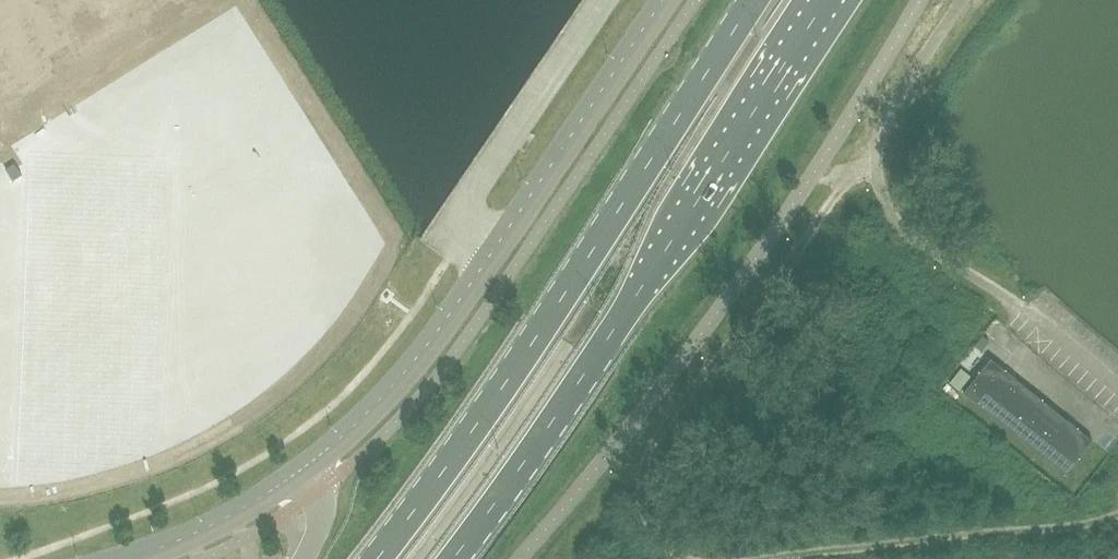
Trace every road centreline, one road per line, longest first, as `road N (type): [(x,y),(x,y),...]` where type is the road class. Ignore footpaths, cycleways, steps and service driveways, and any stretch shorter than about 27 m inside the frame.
road 1 (primary): [(757,0),(524,361),(377,558)]
road 2 (primary): [(454,558),(565,408),(826,0)]
road 3 (unclassified): [(1117,387),(1023,308),(913,237),(883,198),(875,168),(885,121),(963,0)]
road 4 (track): [(875,168),(847,180),(652,447),(645,509),(660,540),(687,558)]
road 5 (track): [(755,558),(1117,515)]
road 6 (unclassified): [(489,257),(442,225),(598,0)]
road 7 (unclassified): [(489,257),(665,0)]
road 8 (unclassified): [(300,473),(400,380),(489,257)]
road 9 (unclassified): [(131,558),(229,518),(300,473)]

